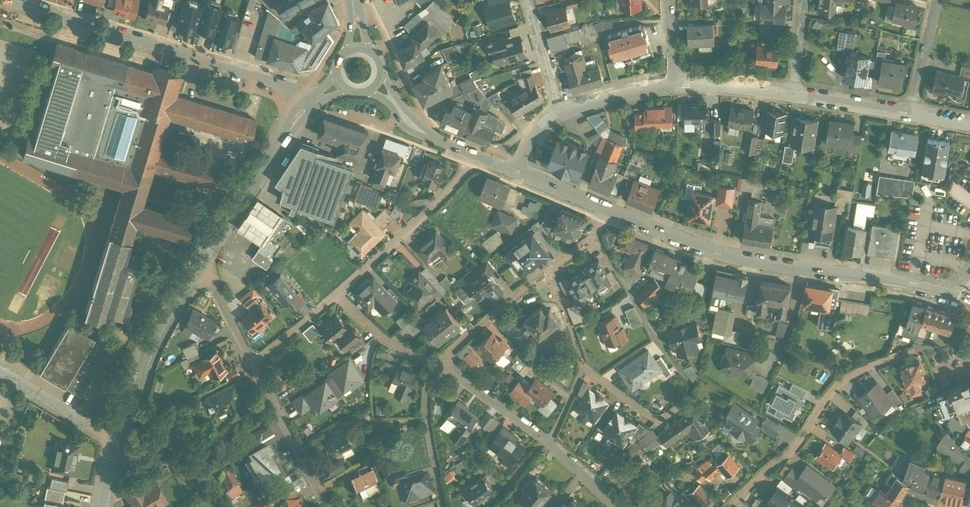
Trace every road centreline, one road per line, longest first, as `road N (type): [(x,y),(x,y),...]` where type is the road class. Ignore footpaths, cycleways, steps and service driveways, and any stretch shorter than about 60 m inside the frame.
road 1 (residential): [(951,293),(728,258),(608,212)]
road 2 (residential): [(307,106),(283,85),(7,0)]
road 3 (residential): [(969,330),(850,375),(797,446),(728,506)]
road 4 (residential): [(438,363),(550,441),(621,506)]
road 5 (tertiary): [(204,255),(159,332),(117,440)]
road 6 (residential): [(339,294),(456,182),(473,154)]
road 7 (residential): [(546,272),(583,366),(654,420)]
road 8 (tertiary): [(307,106),(204,255)]
road 9 (residential): [(597,233),(690,385)]
road 10 (residential): [(254,365),(330,506)]
road 11 (residential): [(546,272),(438,363)]
road 12 (residential): [(117,440),(0,370)]
road 13 (residential): [(339,294),(387,339),(438,363)]
road 14 (residential): [(473,154),(420,131),(379,82)]
road 15 (residential): [(911,117),(792,96)]
road 16 (residential): [(204,255),(254,365)]

